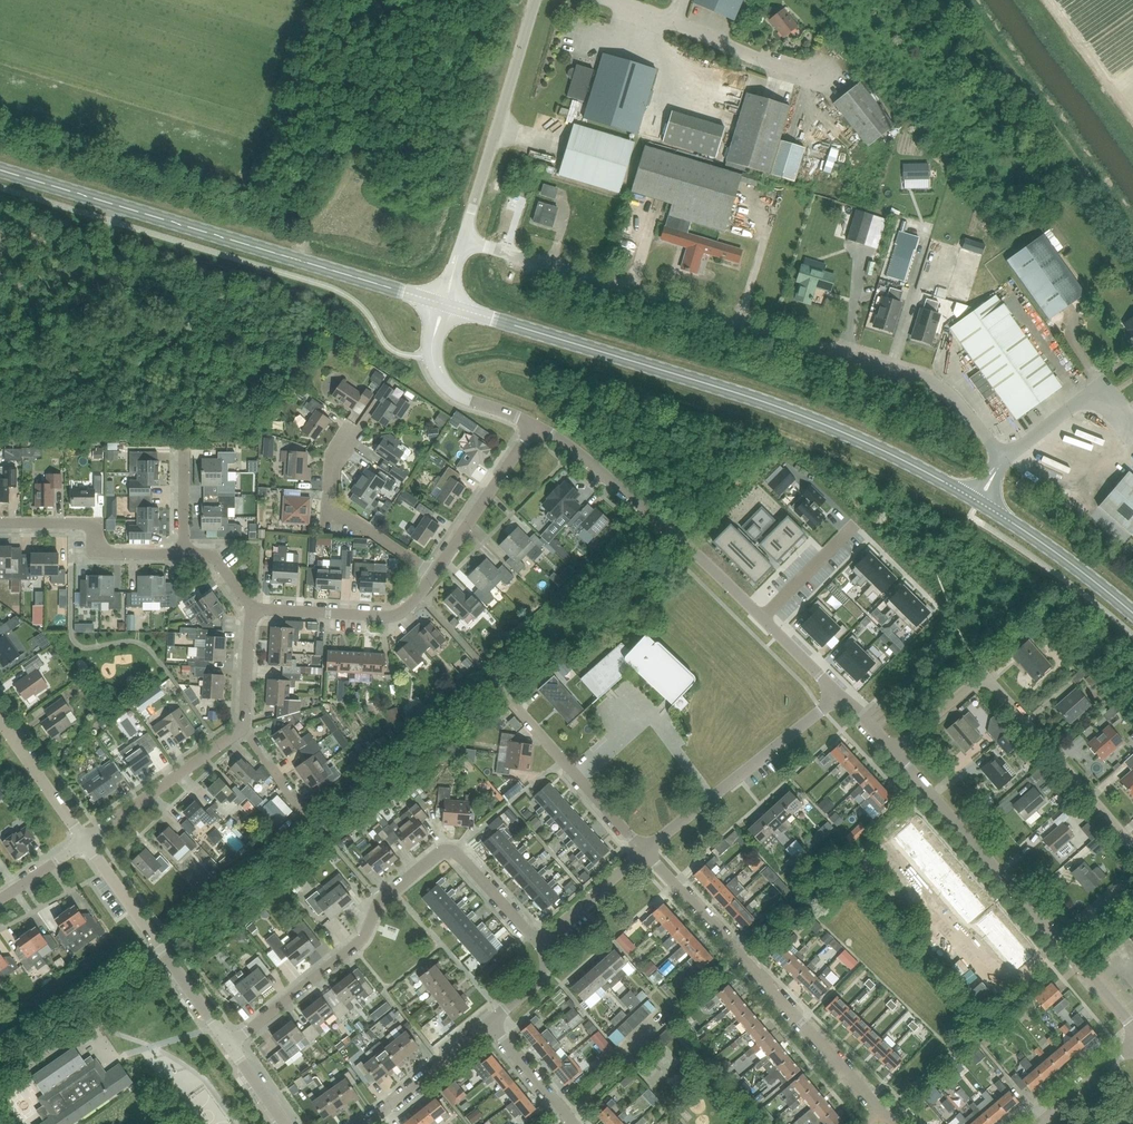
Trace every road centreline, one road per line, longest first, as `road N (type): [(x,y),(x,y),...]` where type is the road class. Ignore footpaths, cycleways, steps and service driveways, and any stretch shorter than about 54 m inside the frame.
road 1 (unclassified): [(1003,460),(955,400),(927,381),(463,240)]
road 2 (secondary): [(972,499),(782,409),(450,306)]
road 3 (secondary): [(437,302),(0,170)]
road 4 (residential): [(894,1123),(644,850)]
road 5 (residential): [(1132,850),(982,676),(894,752)]
road 6 (residential): [(761,619),(594,466),(535,426)]
road 7 (unclassified): [(844,55),(817,77),(607,0)]
road 8 (residential): [(1059,943),(894,752)]
road 9 (unclassified): [(463,240),(535,0)]
road 10 (residential): [(644,850),(839,693)]
road 11 (residential): [(230,1045),(85,841)]
road 12 (residential): [(230,1045),(355,945),(393,890)]
road 13 (residential): [(434,574),(351,518),(329,515),(332,456),(351,427)]
road 14 (residential): [(184,554),(98,554),(95,523),(0,524)]
road 15 (residential): [(251,607),(393,617),(434,574)]
road 16 (residential): [(85,841),(242,727)]
road 17 (residential): [(644,850),(515,706)]
road 18 (secondary): [(1132,614),(985,506)]
road 19 (residential): [(434,574),(535,426)]
road 20 (unclassified): [(1003,460),(1099,387),(1132,431)]
road 21 (residential): [(393,890),(501,1013)]
road 22 (residential): [(362,1123),(490,1024)]
road 23 (residential): [(535,426),(449,389),(432,361),(435,332)]
road 24 (residential): [(85,841),(0,722)]
road 25 (residential): [(543,940),(644,850)]
road 26 (residential): [(761,619),(855,524)]
road 27 (residential): [(573,1123),(490,1024)]
road 28 (residential): [(543,940),(456,850)]
road 29 (unclassified): [(1038,1123),(1132,1044)]
road 30 (residential): [(242,727),(251,607)]

